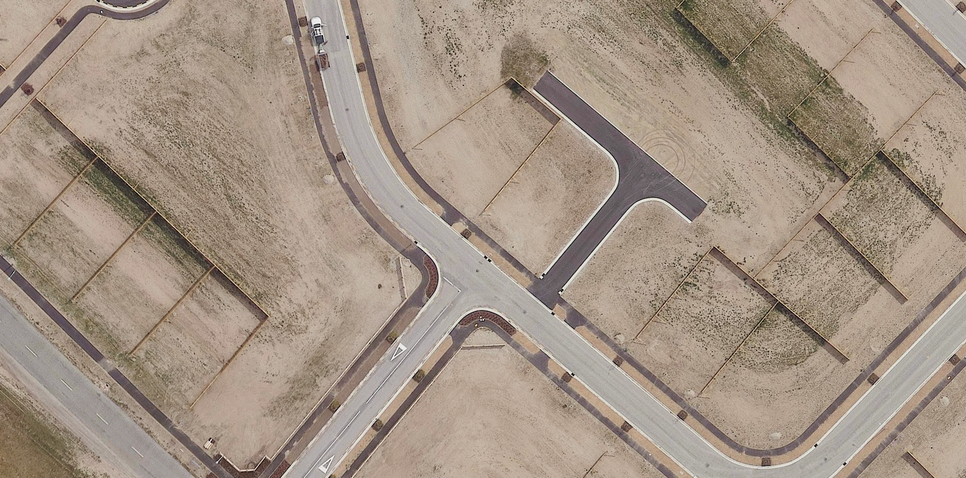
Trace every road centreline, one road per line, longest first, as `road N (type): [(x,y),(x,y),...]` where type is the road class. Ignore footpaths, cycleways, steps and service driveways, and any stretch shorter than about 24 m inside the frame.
road 1 (residential): [(730,477),(476,273)]
road 2 (residential): [(476,273),(385,188),(364,156),(320,0)]
road 3 (residential): [(304,477),(476,273)]
road 4 (residential): [(965,318),(839,449),(796,477)]
road 5 (residential): [(0,321),(168,477)]

